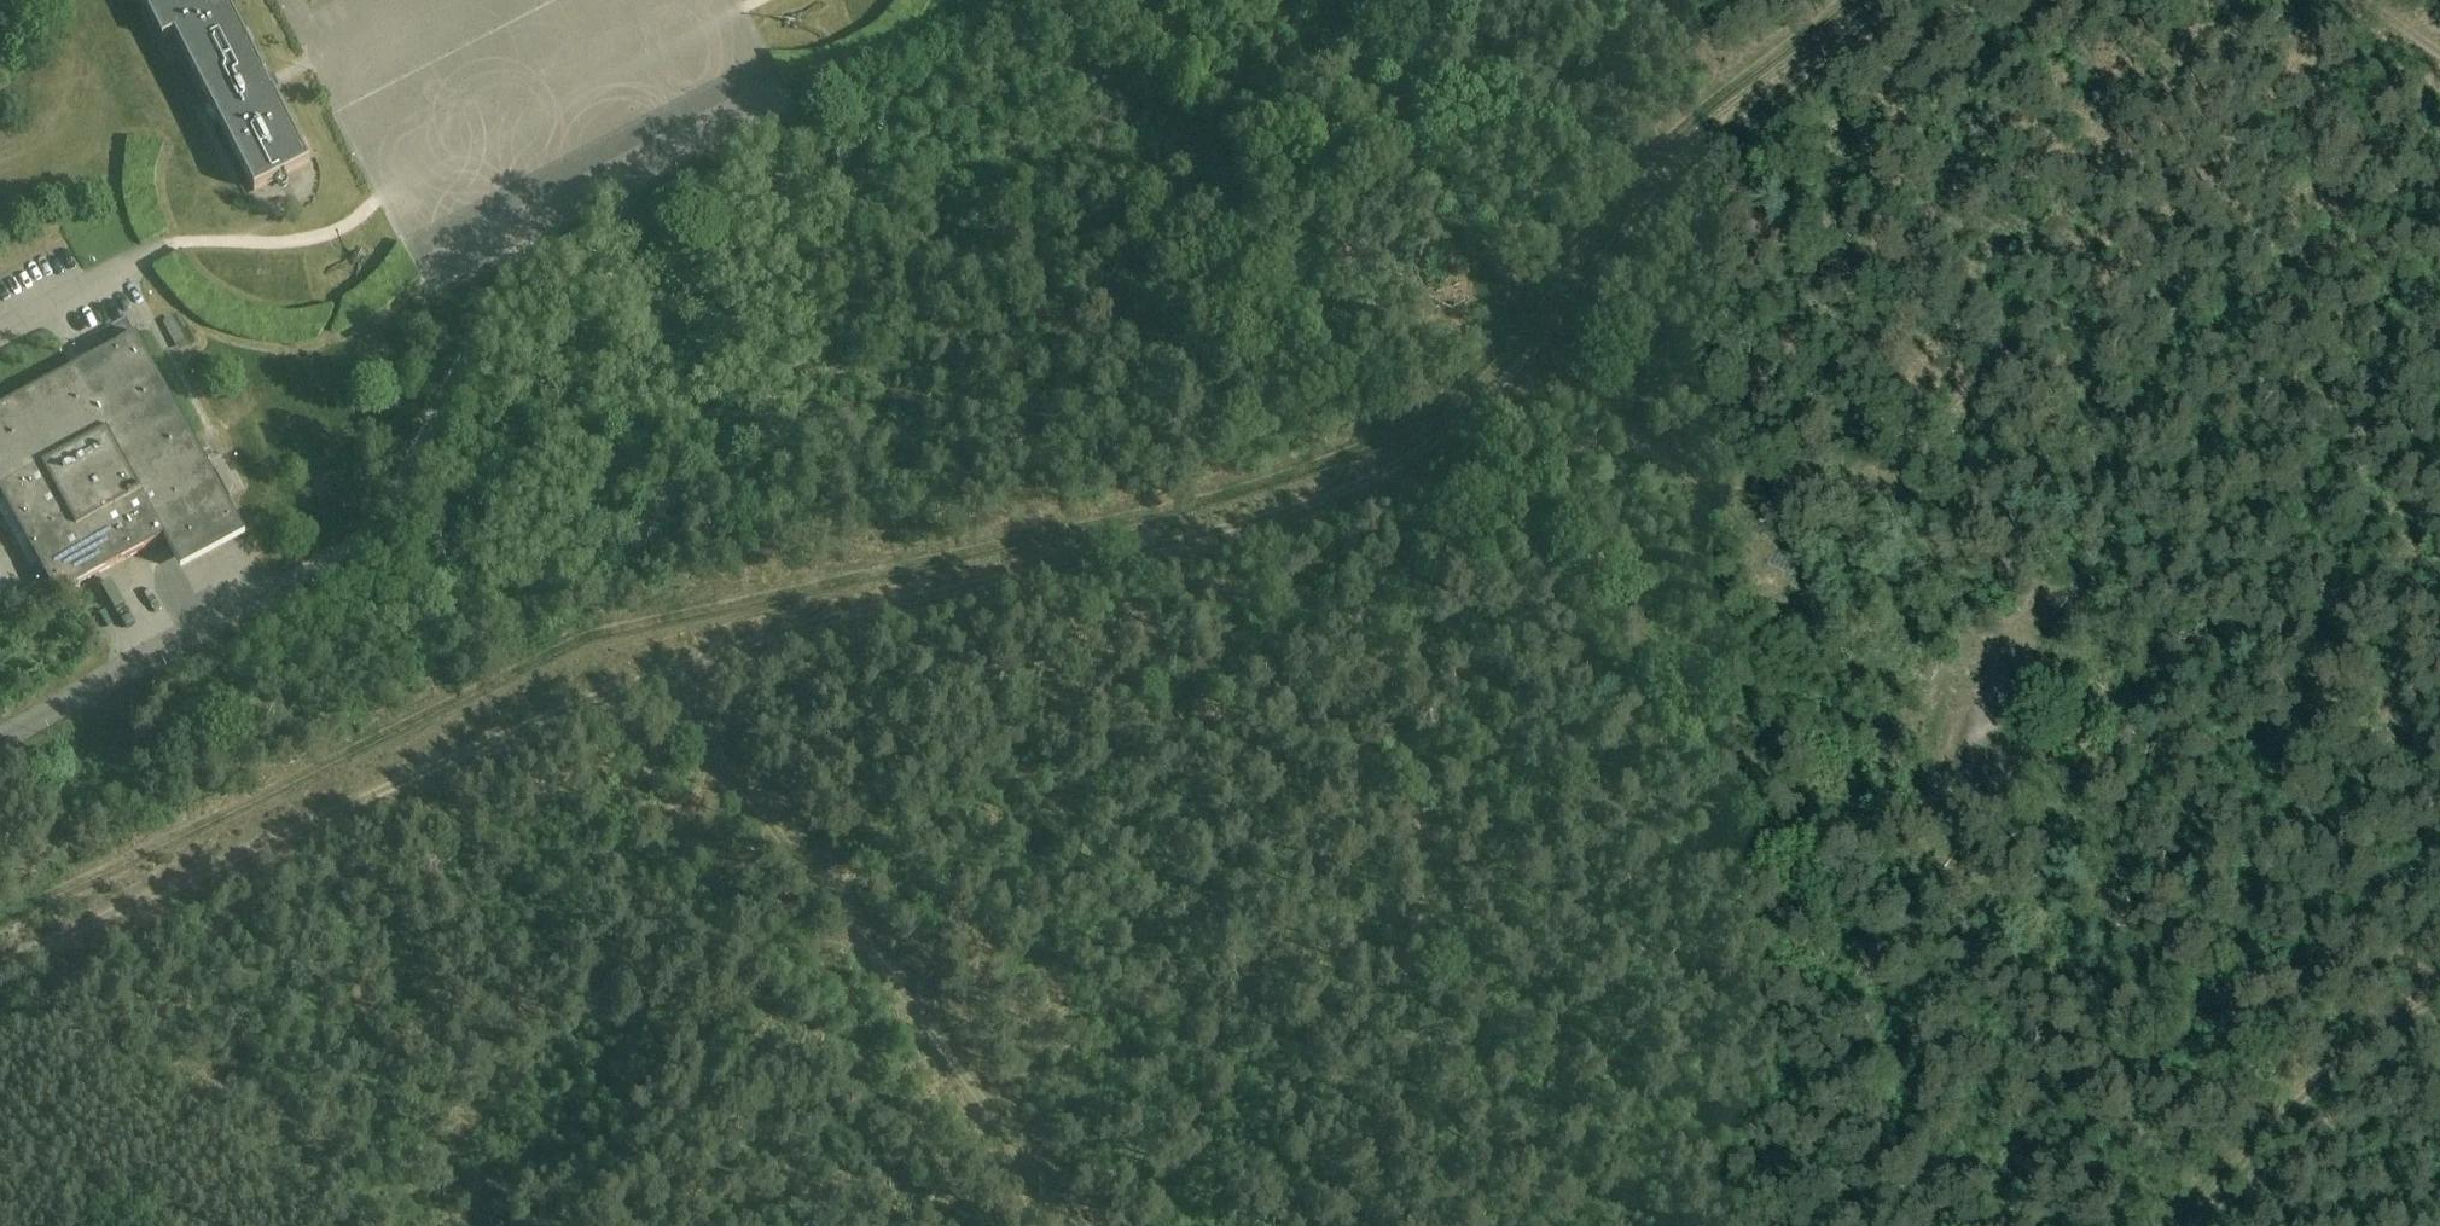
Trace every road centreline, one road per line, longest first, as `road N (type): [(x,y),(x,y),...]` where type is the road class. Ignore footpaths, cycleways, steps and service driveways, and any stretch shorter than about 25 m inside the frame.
road 1 (track): [(670,668),(772,633),(1330,496),(1422,449),(1477,408),(1529,347),(1695,475),(1886,486),(1933,503),(1974,533)]
road 2 (track): [(0,962),(532,722),(670,668),(700,730),(1068,1225)]
road 3 (track): [(1529,347),(1634,215),(1887,0)]
road 4 (track): [(2439,996),(2313,1087),(2186,1225)]

